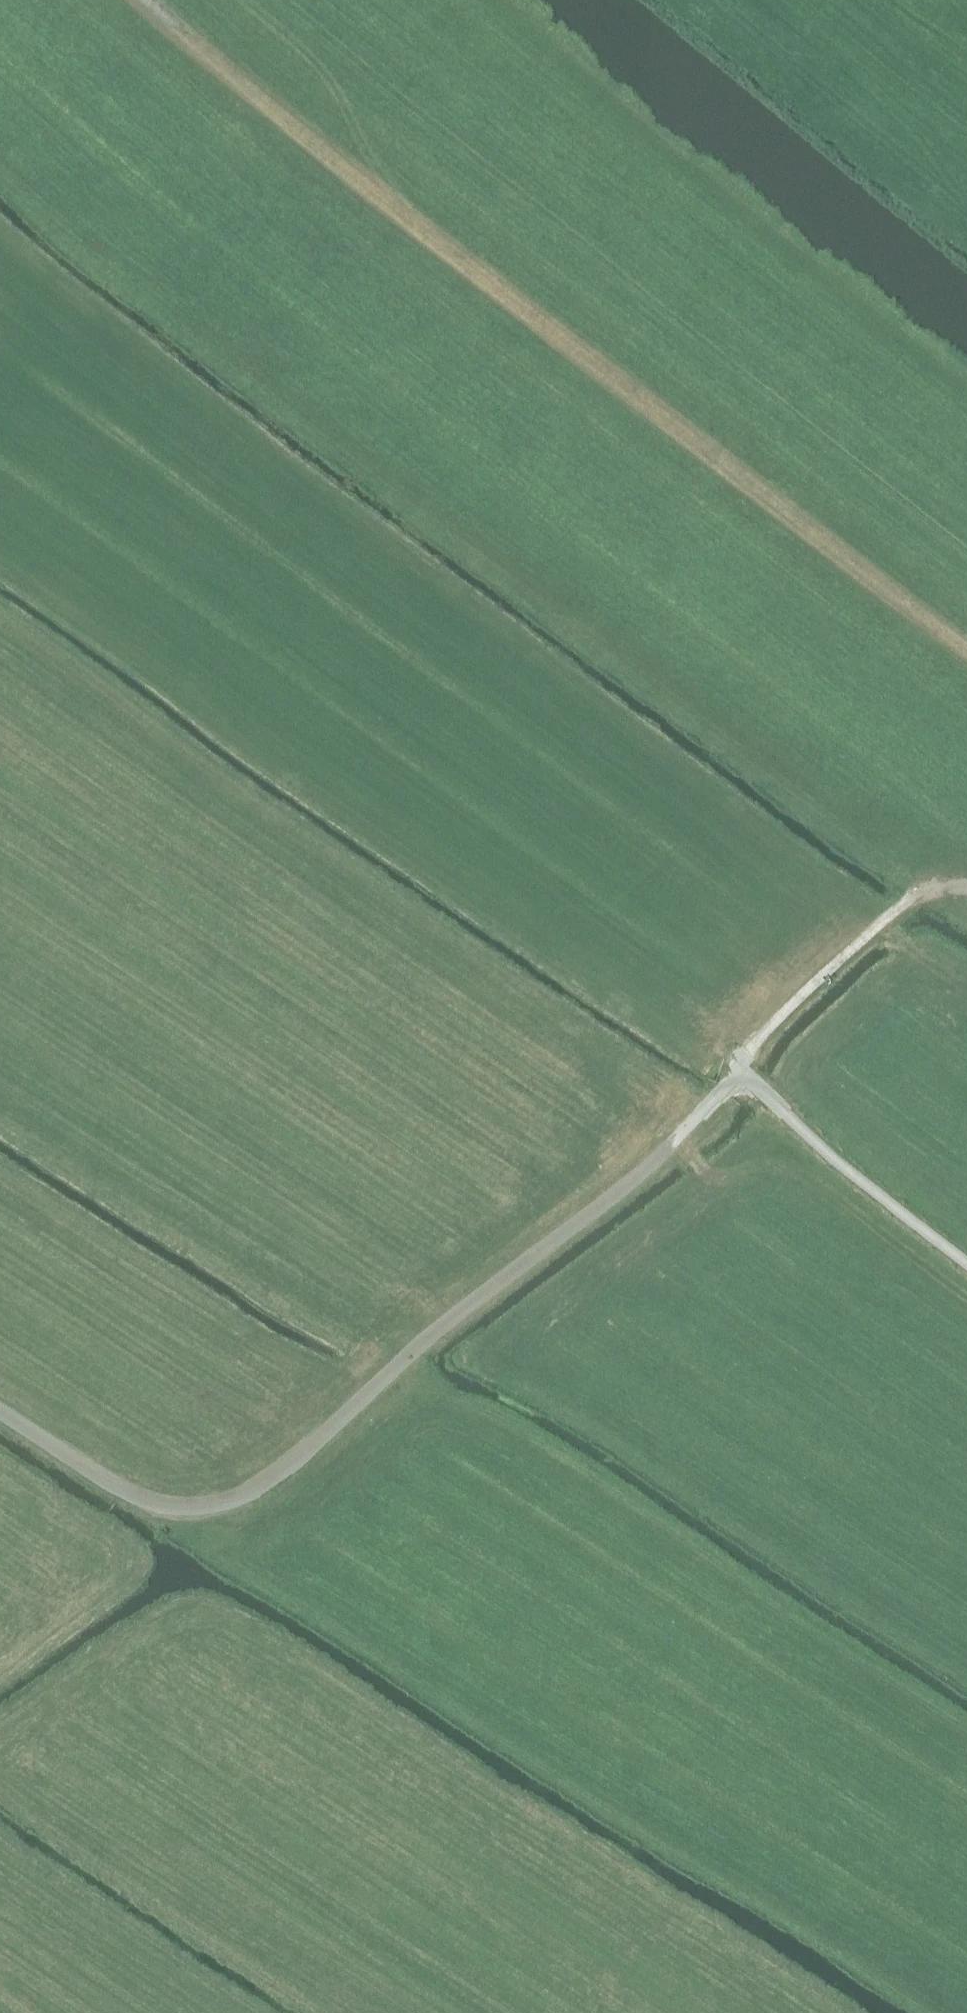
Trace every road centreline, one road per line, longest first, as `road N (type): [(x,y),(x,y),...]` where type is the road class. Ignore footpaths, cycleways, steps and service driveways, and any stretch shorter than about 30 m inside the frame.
road 1 (track): [(0,1414),(139,1499),(198,1518),(229,1503),(595,1209),(744,1072)]
road 2 (track): [(966,1267),(837,1164),(744,1072),(752,1044),(927,885),(800,765)]
road 3 (track): [(0,1772),(144,1877)]

